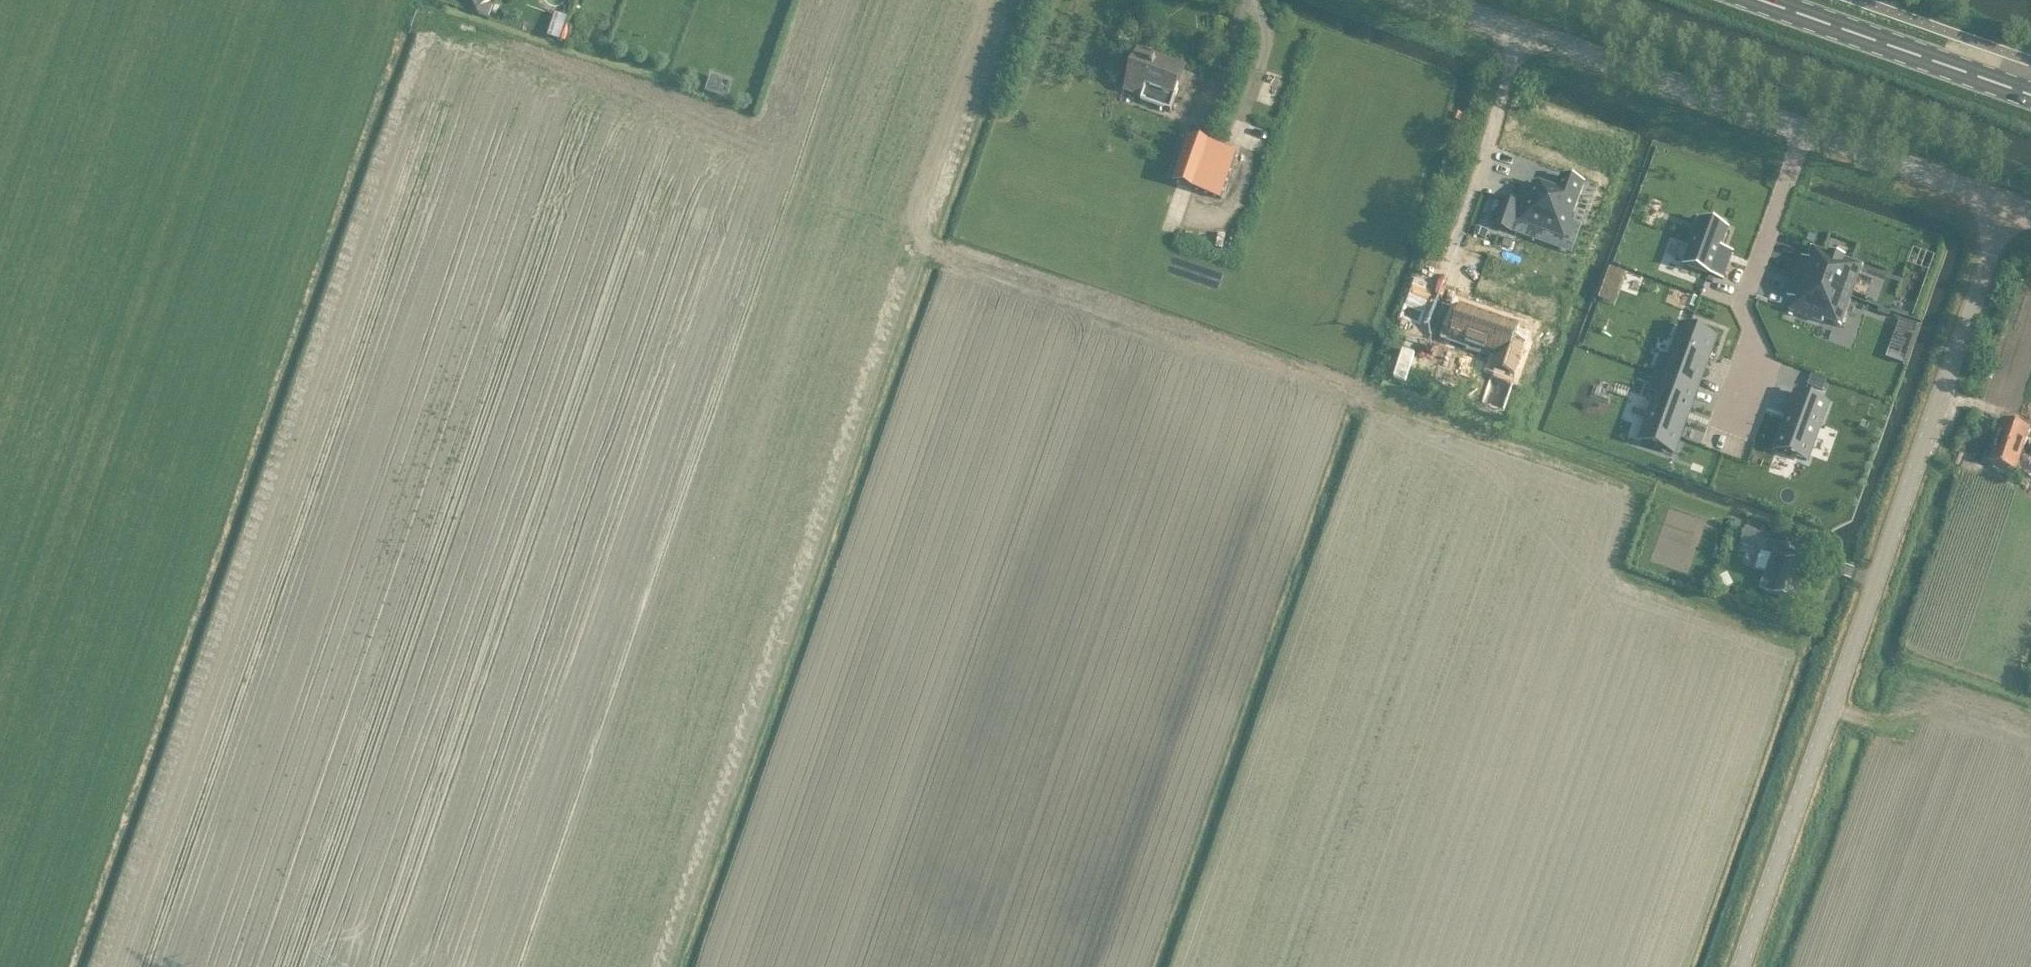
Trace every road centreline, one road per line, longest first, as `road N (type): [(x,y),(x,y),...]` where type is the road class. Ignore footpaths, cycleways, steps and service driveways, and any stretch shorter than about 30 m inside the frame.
road 1 (tertiary): [(1737,966),(2004,202)]
road 2 (tertiary): [(1802,130),(1437,0)]
road 3 (unclassified): [(1802,130),(1741,301),(1757,352),(1731,426)]
road 4 (primary): [(2030,91),(1772,0)]
road 5 (tertiary): [(2004,202),(1802,130)]

